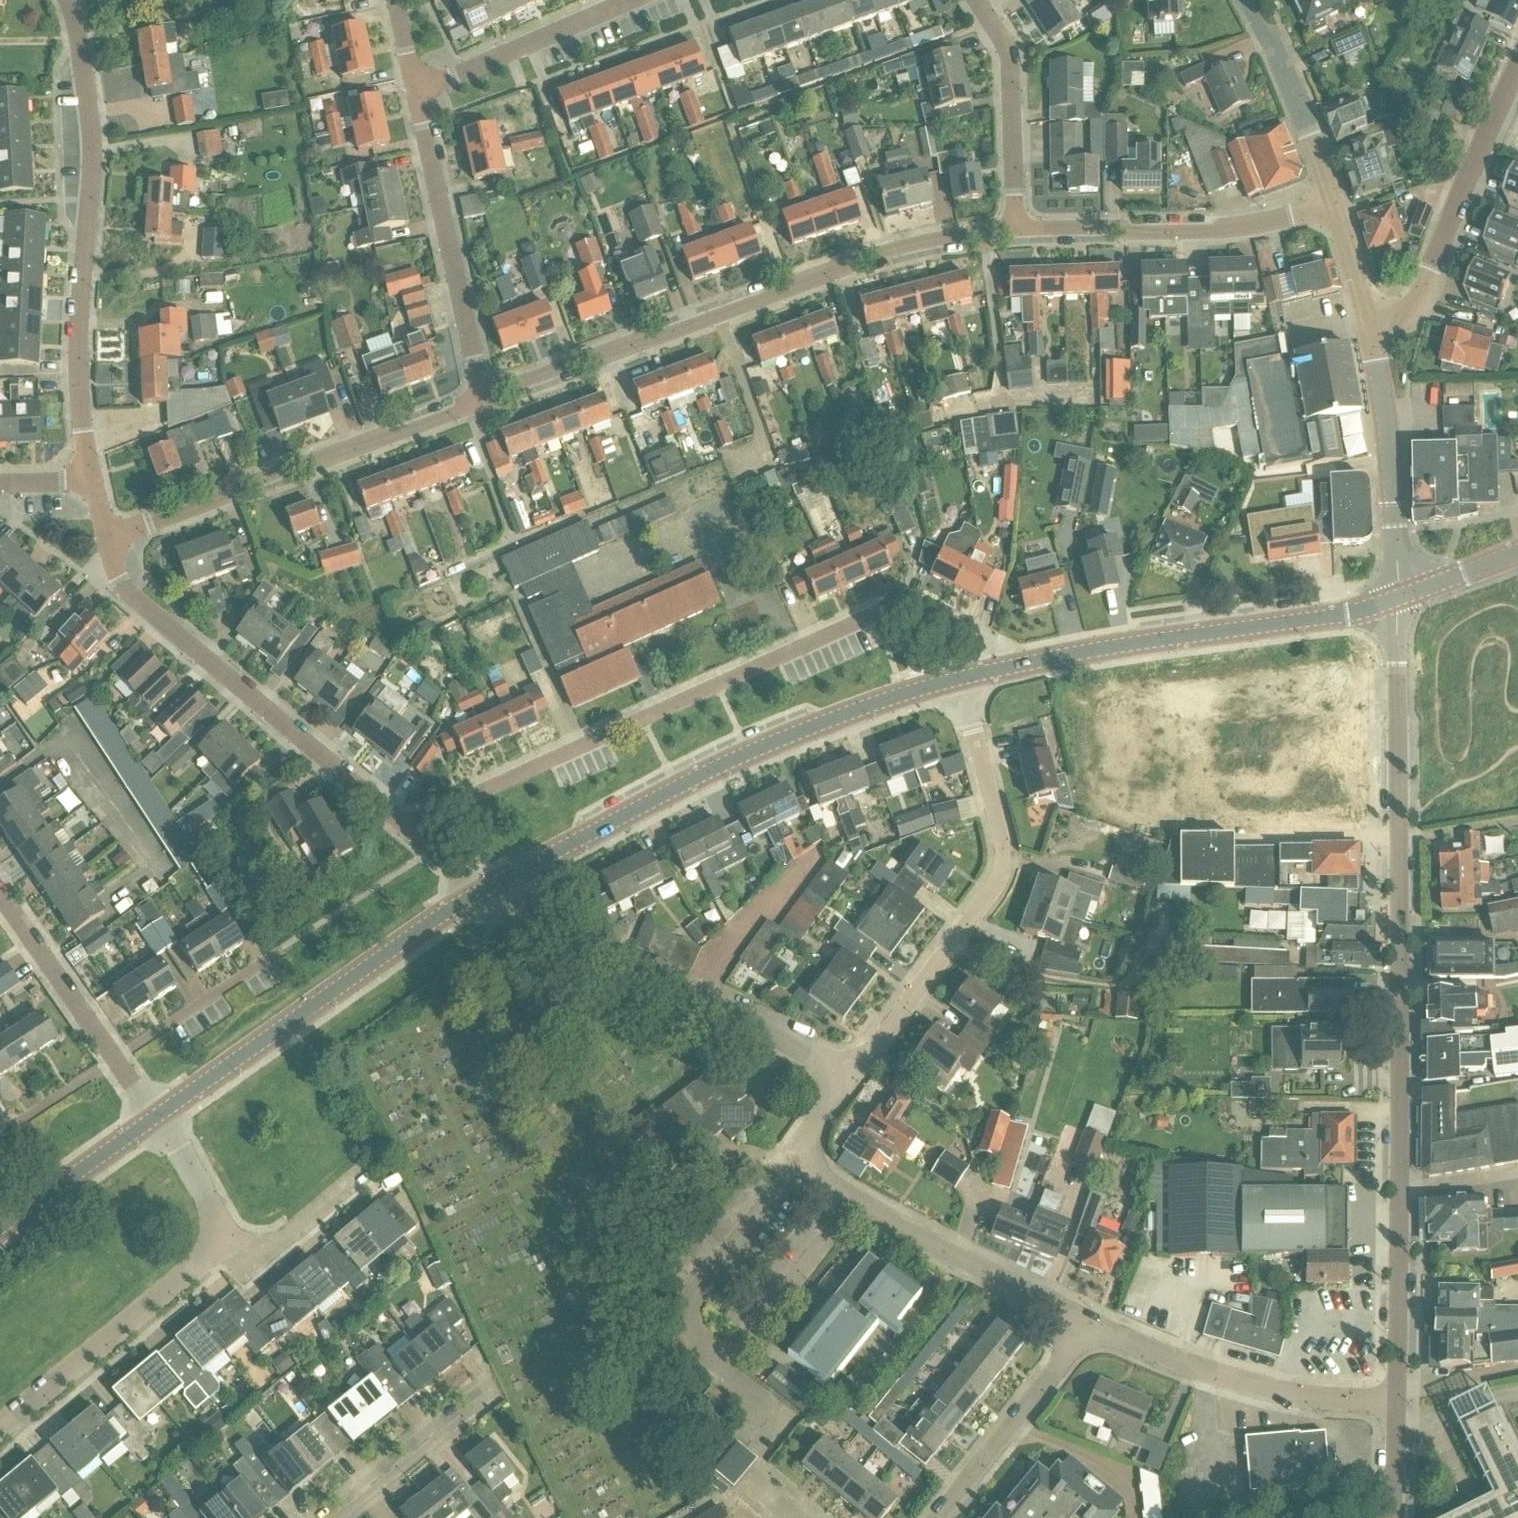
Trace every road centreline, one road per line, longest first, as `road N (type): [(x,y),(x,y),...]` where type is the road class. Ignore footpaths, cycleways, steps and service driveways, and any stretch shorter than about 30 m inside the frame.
road 1 (secondary): [(1396,1403),(1400,599)]
road 2 (residential): [(999,669),(916,610),(891,609),(405,829)]
road 3 (residential): [(482,400),(862,261),(1013,233)]
road 4 (tertiary): [(480,895),(732,761),(957,678)]
road 5 (residential): [(93,480),(77,389),(94,145),(78,38),(64,0)]
road 6 (residential): [(1091,1325),(843,1205),(799,1175),(856,1066)]
road 7 (residential): [(856,1066),(984,914),(1004,860),(957,678)]
road 8 (residential): [(405,829),(135,601),(107,540)]
road 9 (residential): [(856,1066),(503,915),(480,895)]
road 10 (residential): [(107,540),(482,400)]
road 11 (tertiary): [(155,1117),(480,895)]
road 12 (residential): [(1013,233),(1171,234),(1337,207)]
road 13 (residential): [(1396,1403),(1271,1394),(1091,1325)]
road 14 (residential): [(482,400),(422,94)]
road 15 (tertiary): [(1371,337),(1420,310),(1517,74)]
road 16 (residential): [(0,1430),(232,1243)]
road 17 (tertiary): [(999,669),(1286,625)]
road 18 (secondary): [(1400,599),(1371,337)]
road 19 (residential): [(1013,233),(1010,64),(975,0)]
road 20 (residential): [(422,94),(644,0)]
road 21 (residential): [(946,1517),(1091,1325)]
road 22 (secondary): [(1337,207),(1245,0)]
road 23 (residential): [(116,1061),(0,894)]
road 24 (tertiary): [(0,1230),(155,1117)]
road 25 (residential): [(336,1517),(488,1405)]
road 26 (residential): [(116,1061),(264,962)]
road 27 (residential): [(232,1243),(251,1253),(280,1244),(357,1185)]
road 28 (residential): [(232,1243),(155,1117)]
road 29 (residential): [(0,1137),(116,1061)]
road 30 (secondary): [(1371,337),(1337,207)]
road 31 (tertiary): [(1517,554),(1400,599)]

